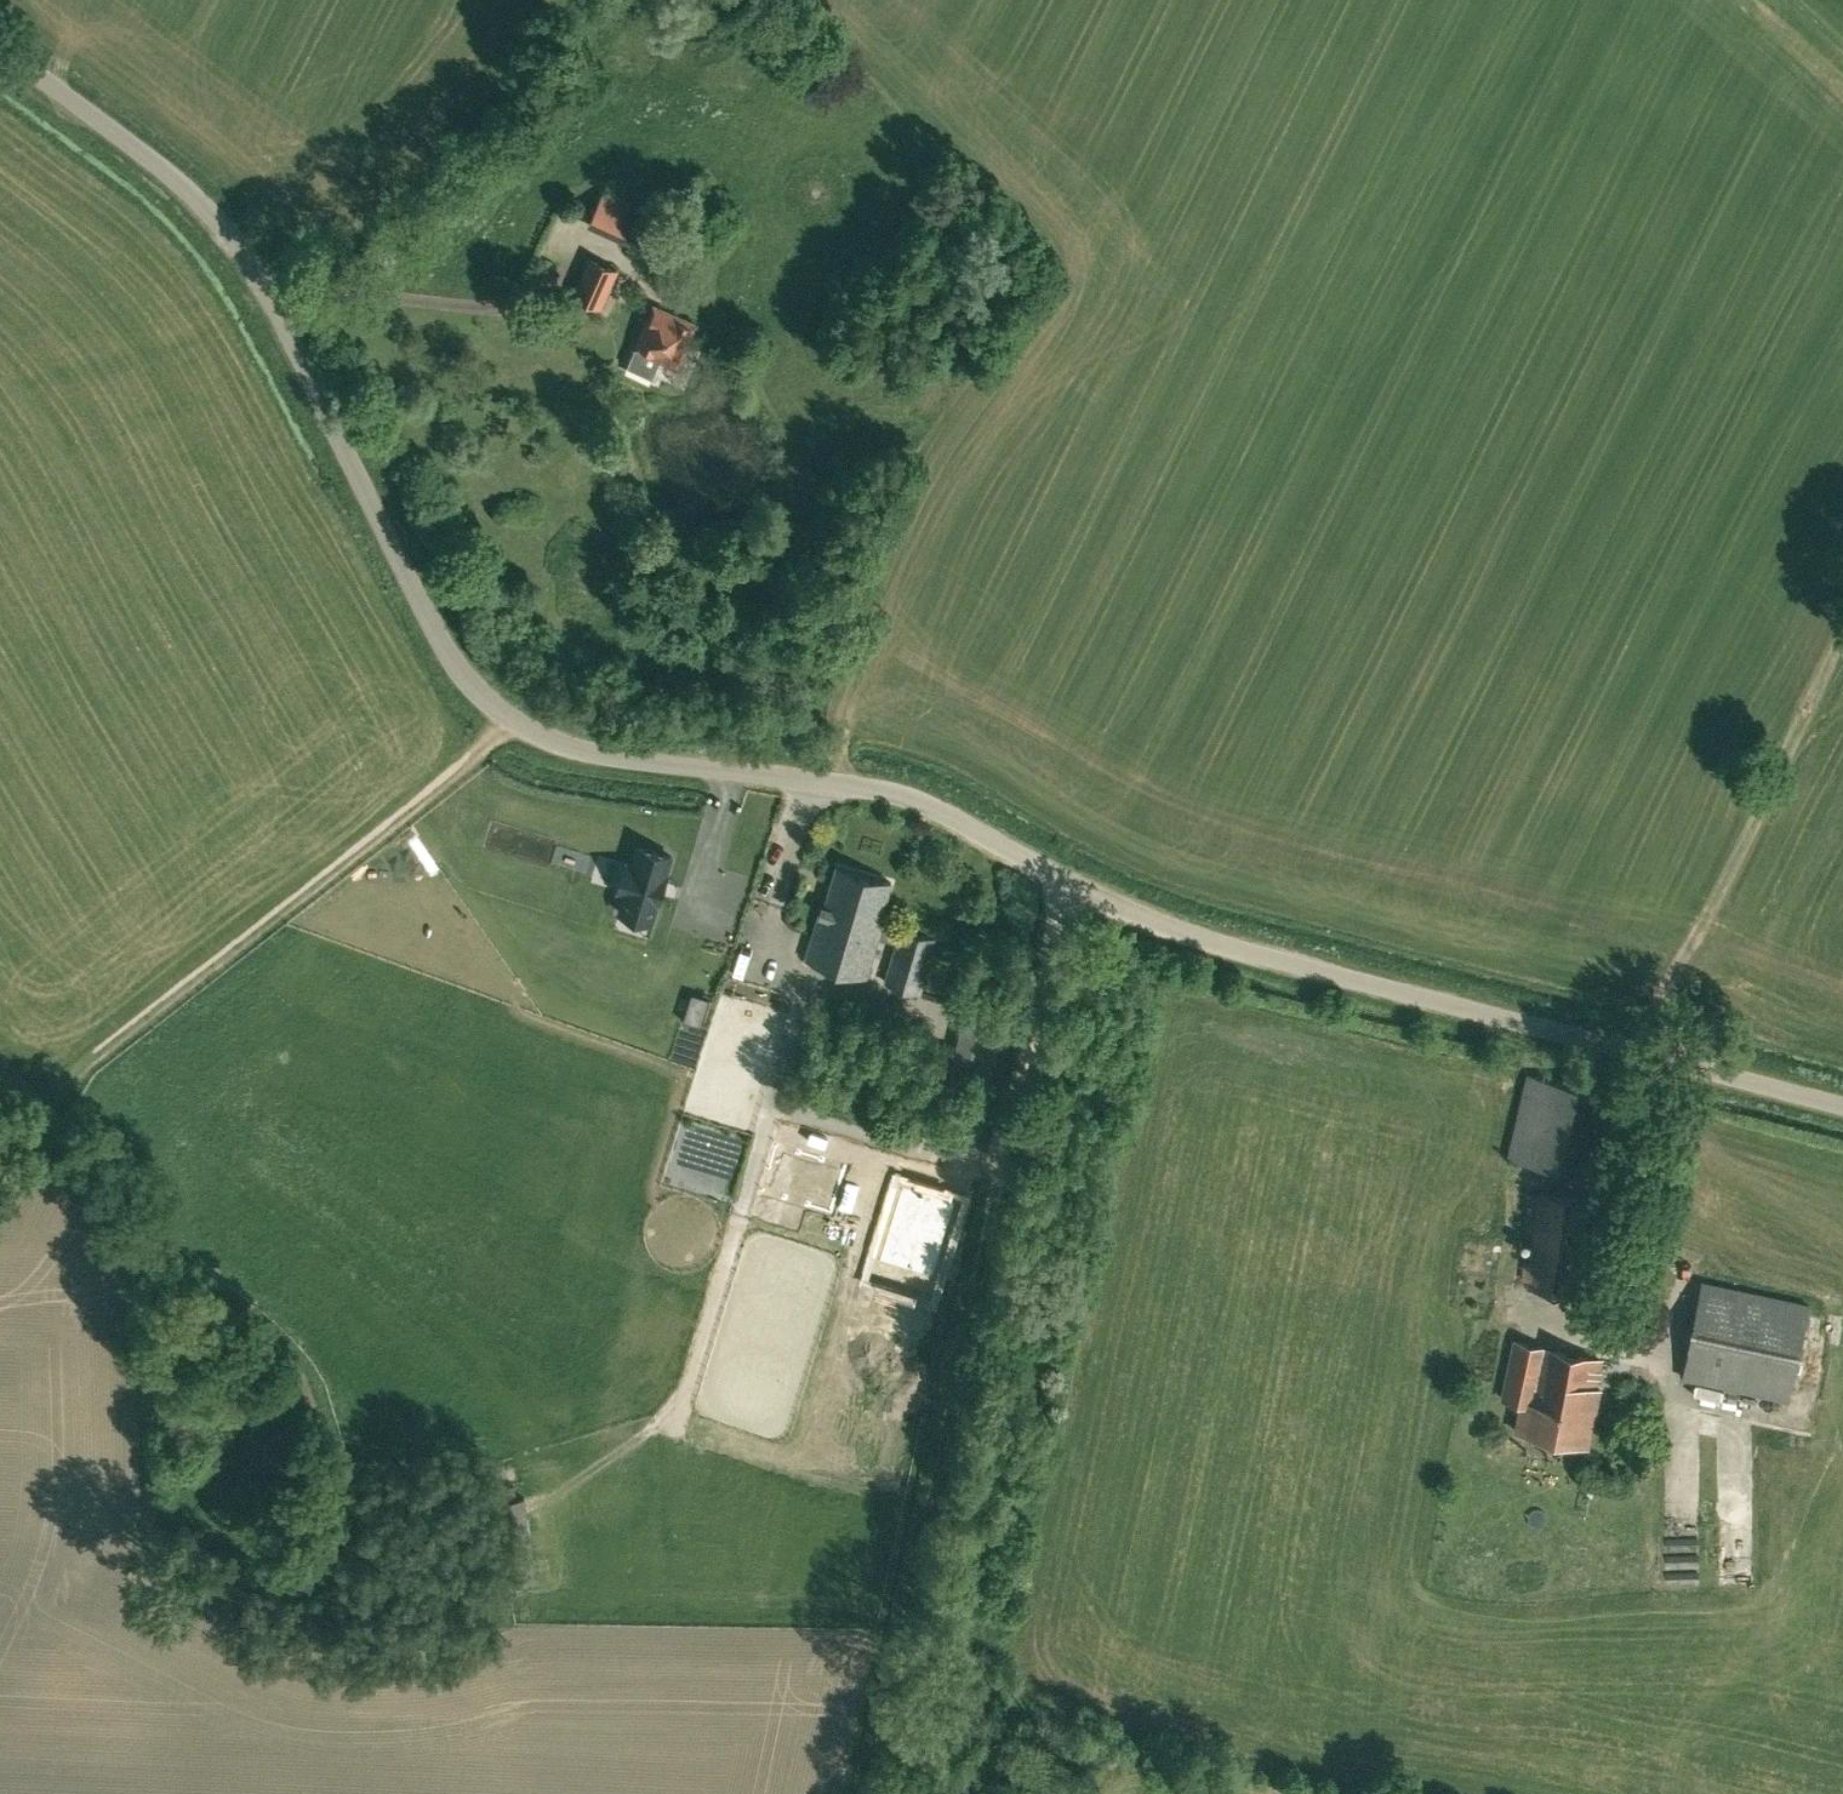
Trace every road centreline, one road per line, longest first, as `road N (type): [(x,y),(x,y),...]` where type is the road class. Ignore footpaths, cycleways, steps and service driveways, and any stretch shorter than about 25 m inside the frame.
road 1 (unclassified): [(1842,1107),(1147,921),(926,804),(871,787),(578,754),(524,734),(454,670),(416,617),(276,328),(228,258),(157,184),(0,57)]
road 2 (track): [(866,1793),(1064,882)]

